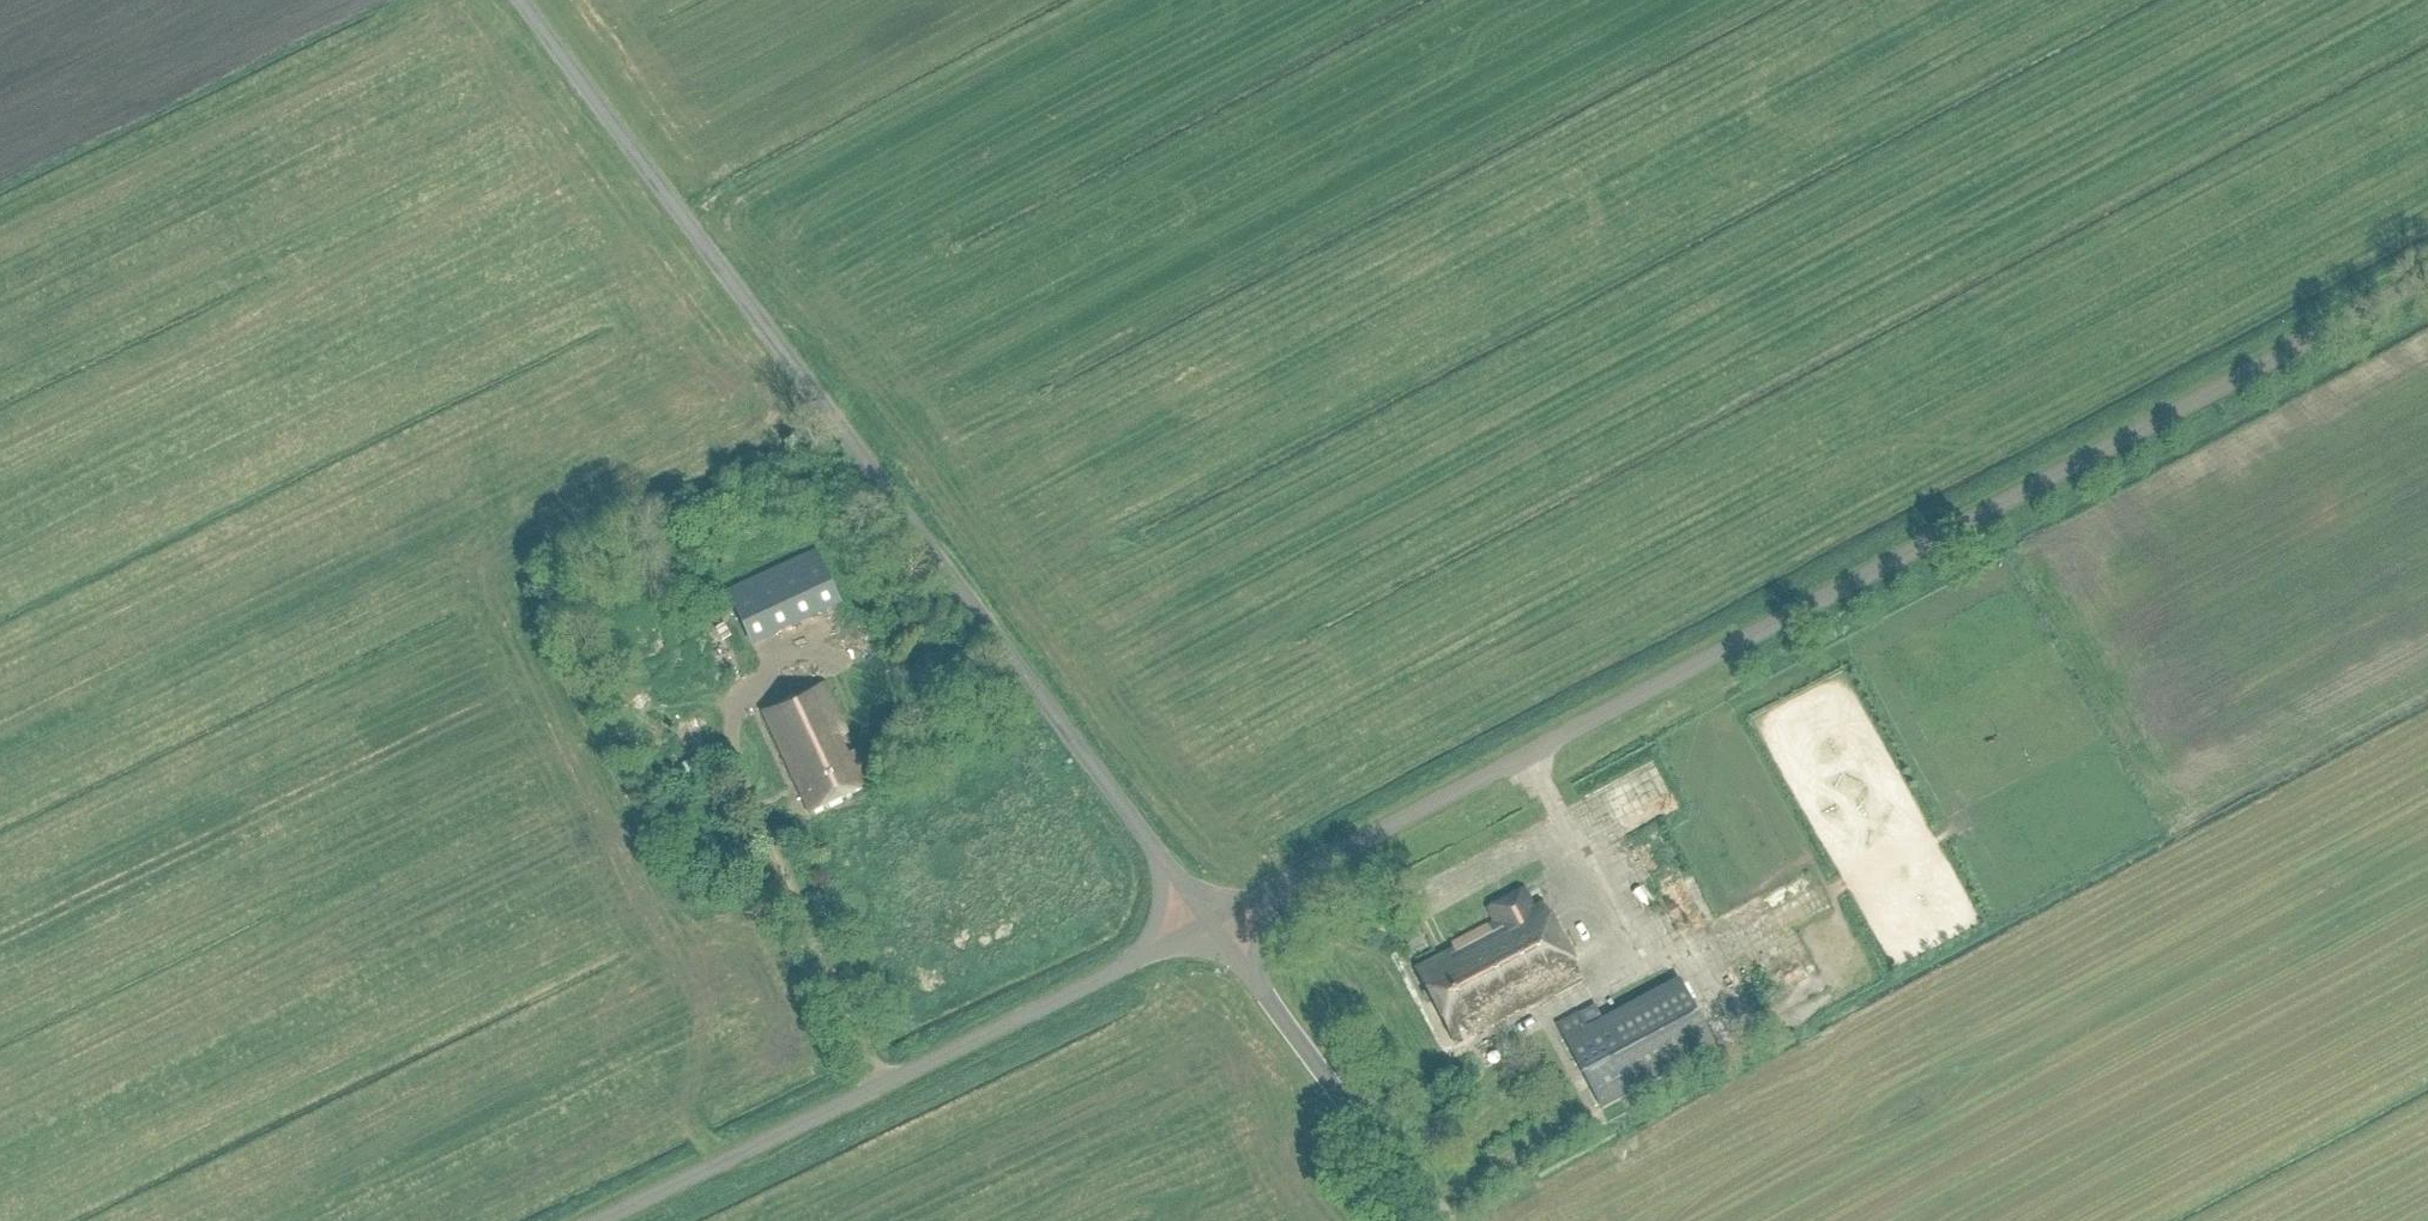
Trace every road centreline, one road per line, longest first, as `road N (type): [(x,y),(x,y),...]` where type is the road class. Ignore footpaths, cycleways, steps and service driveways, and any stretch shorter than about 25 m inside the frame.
road 1 (unclassified): [(1294,877),(2427,271)]
road 2 (unclassified): [(1159,858),(520,0)]
road 3 (unclassified): [(597,1220),(1131,965)]
road 4 (unclassified): [(1435,1220),(1259,990)]
road 5 (unclassified): [(1294,877),(1271,909),(1259,990)]

